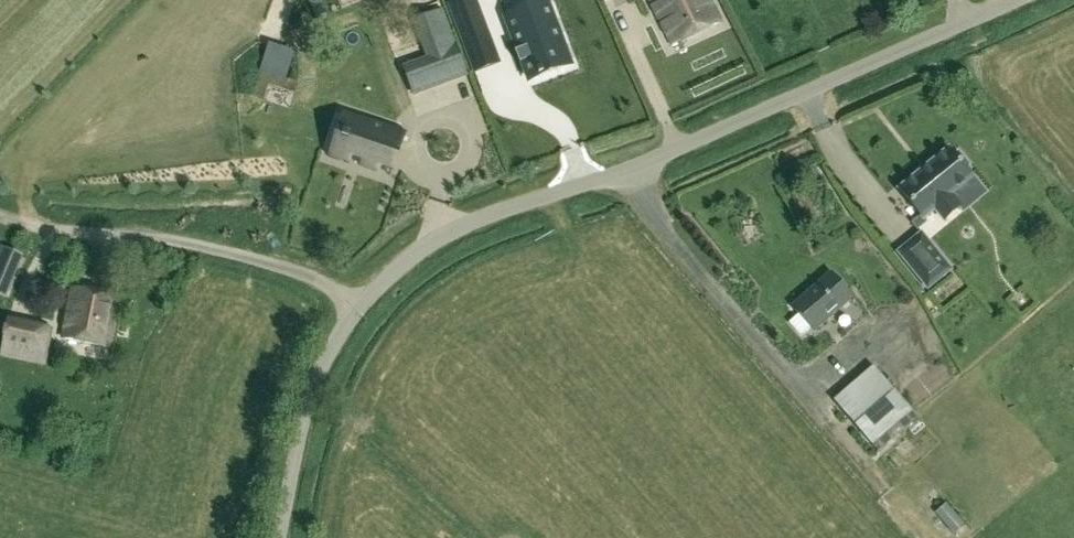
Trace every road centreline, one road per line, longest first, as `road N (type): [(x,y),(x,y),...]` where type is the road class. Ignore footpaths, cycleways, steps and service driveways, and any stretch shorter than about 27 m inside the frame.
road 1 (unclassified): [(365,301),(457,228),(663,157),(1016,0)]
road 2 (unclassified): [(365,301),(281,267),(179,240),(60,232),(0,216)]
road 3 (unclassified): [(279,537),(312,387),(365,301)]

